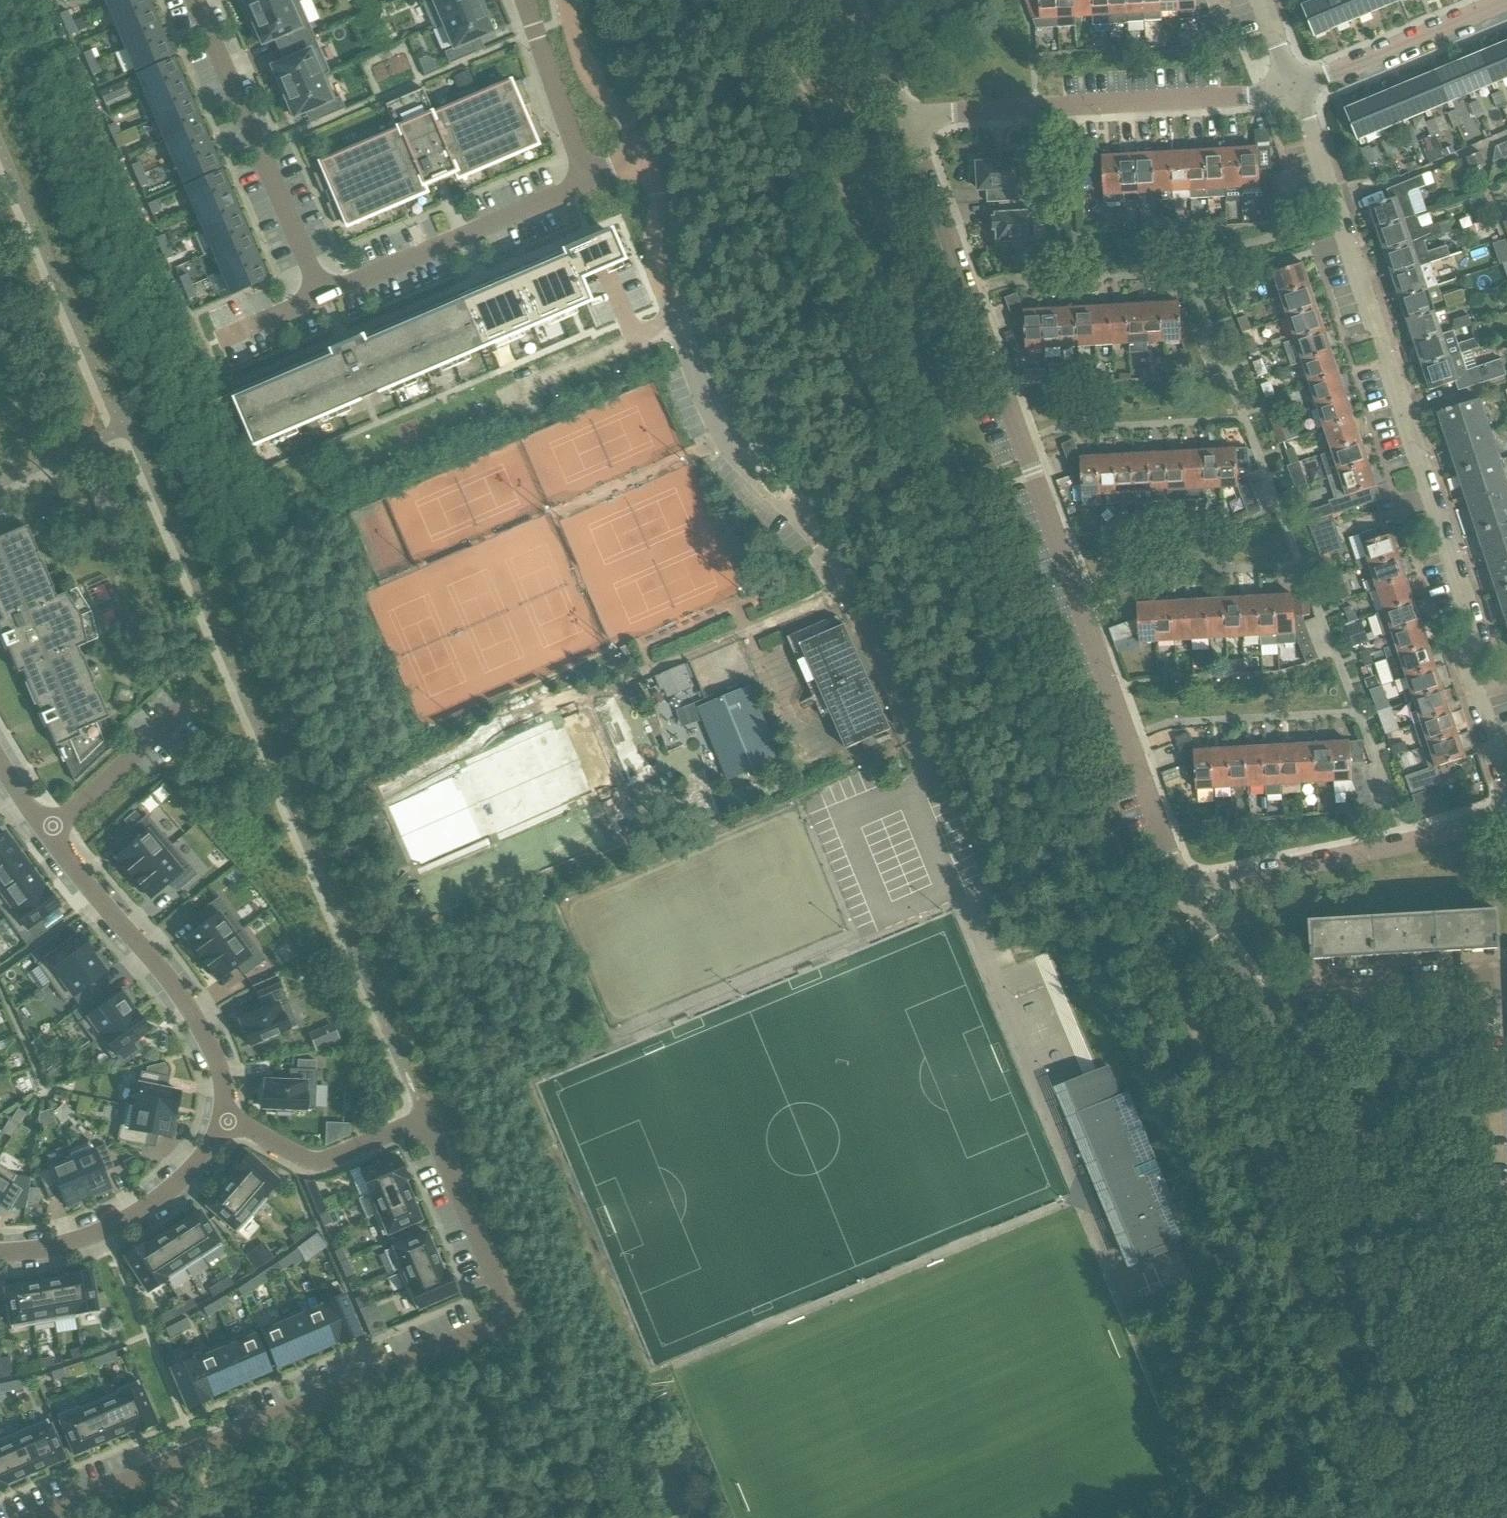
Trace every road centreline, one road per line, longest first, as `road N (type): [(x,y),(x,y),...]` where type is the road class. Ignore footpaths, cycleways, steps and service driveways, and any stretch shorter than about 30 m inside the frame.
road 1 (residential): [(1187,893),(900,113)]
road 2 (residential): [(1506,778),(1467,662),(1478,634),(1296,90)]
road 3 (residential): [(44,1517),(512,1319),(426,1119)]
road 4 (residential): [(586,178),(322,297),(196,0)]
road 5 (residential): [(0,764),(98,899),(184,997),(219,1062),(224,1117)]
road 6 (residential): [(1499,1312),(1257,994)]
road 7 (residential): [(900,113),(1296,90)]
road 8 (residential): [(1187,893),(1506,817)]
road 9 (residential): [(224,1117),(188,1173),(139,1212),(77,1239),(0,1253)]
road 10 (residential): [(1506,964),(1293,973),(1257,994)]
road 11 (residential): [(1296,90),(1506,1)]
road 12 (residential): [(224,1117),(317,1163),(426,1119)]
road 13 (residential): [(642,156),(625,115),(587,70),(567,0)]
road 14 (track): [(587,70),(738,0)]
road 15 (residential): [(526,0),(576,151)]
road 16 (residential): [(900,113),(844,0)]
road 17 (residential): [(1257,994),(1187,893)]

